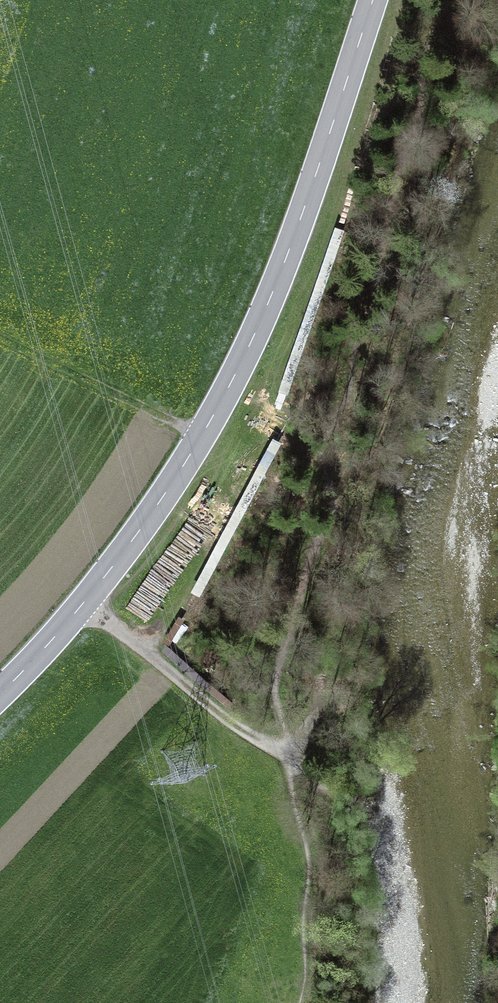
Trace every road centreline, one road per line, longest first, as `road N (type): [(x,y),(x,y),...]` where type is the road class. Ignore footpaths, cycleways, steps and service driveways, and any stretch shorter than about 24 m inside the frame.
road 1 (tertiary): [(374,0),(304,212),(240,368),(144,524),(83,605),(0,693)]
road 2 (track): [(83,605),(243,734),(288,756)]
road 3 (track): [(0,340),(204,433)]

